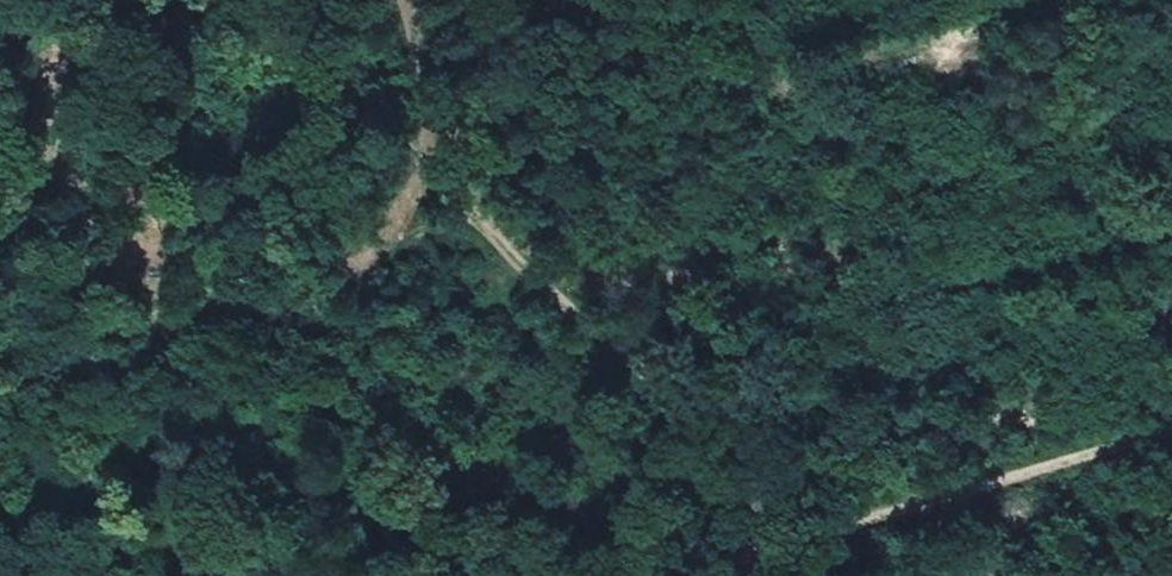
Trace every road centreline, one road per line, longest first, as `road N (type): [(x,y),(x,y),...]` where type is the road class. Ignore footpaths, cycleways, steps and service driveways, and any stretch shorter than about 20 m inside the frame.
road 1 (track): [(844,525),(451,164),(236,0)]
road 2 (track): [(1171,428),(844,525)]
road 3 (track): [(844,525),(667,575)]
road 4 (track): [(395,0),(451,164)]

